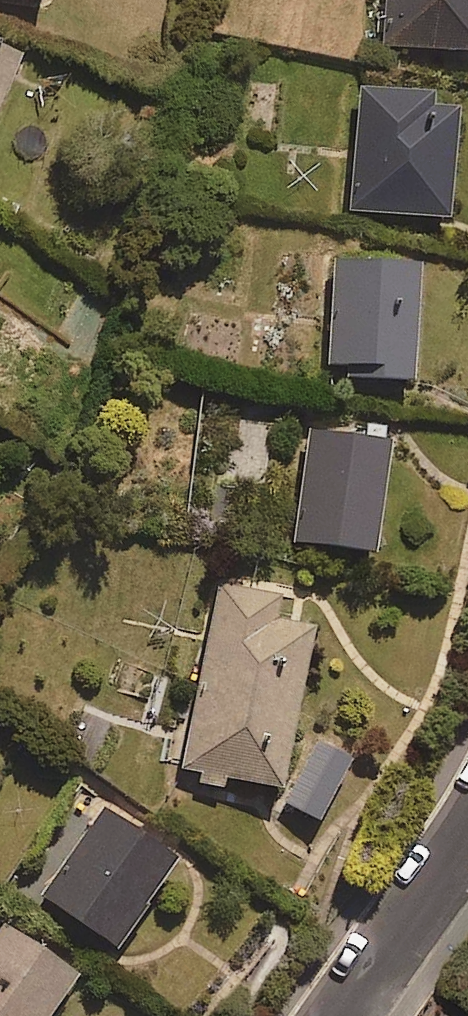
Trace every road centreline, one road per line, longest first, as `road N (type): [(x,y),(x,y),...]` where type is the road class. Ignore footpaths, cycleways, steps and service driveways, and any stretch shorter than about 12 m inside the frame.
road 1 (residential): [(338,1015),(467,833)]

